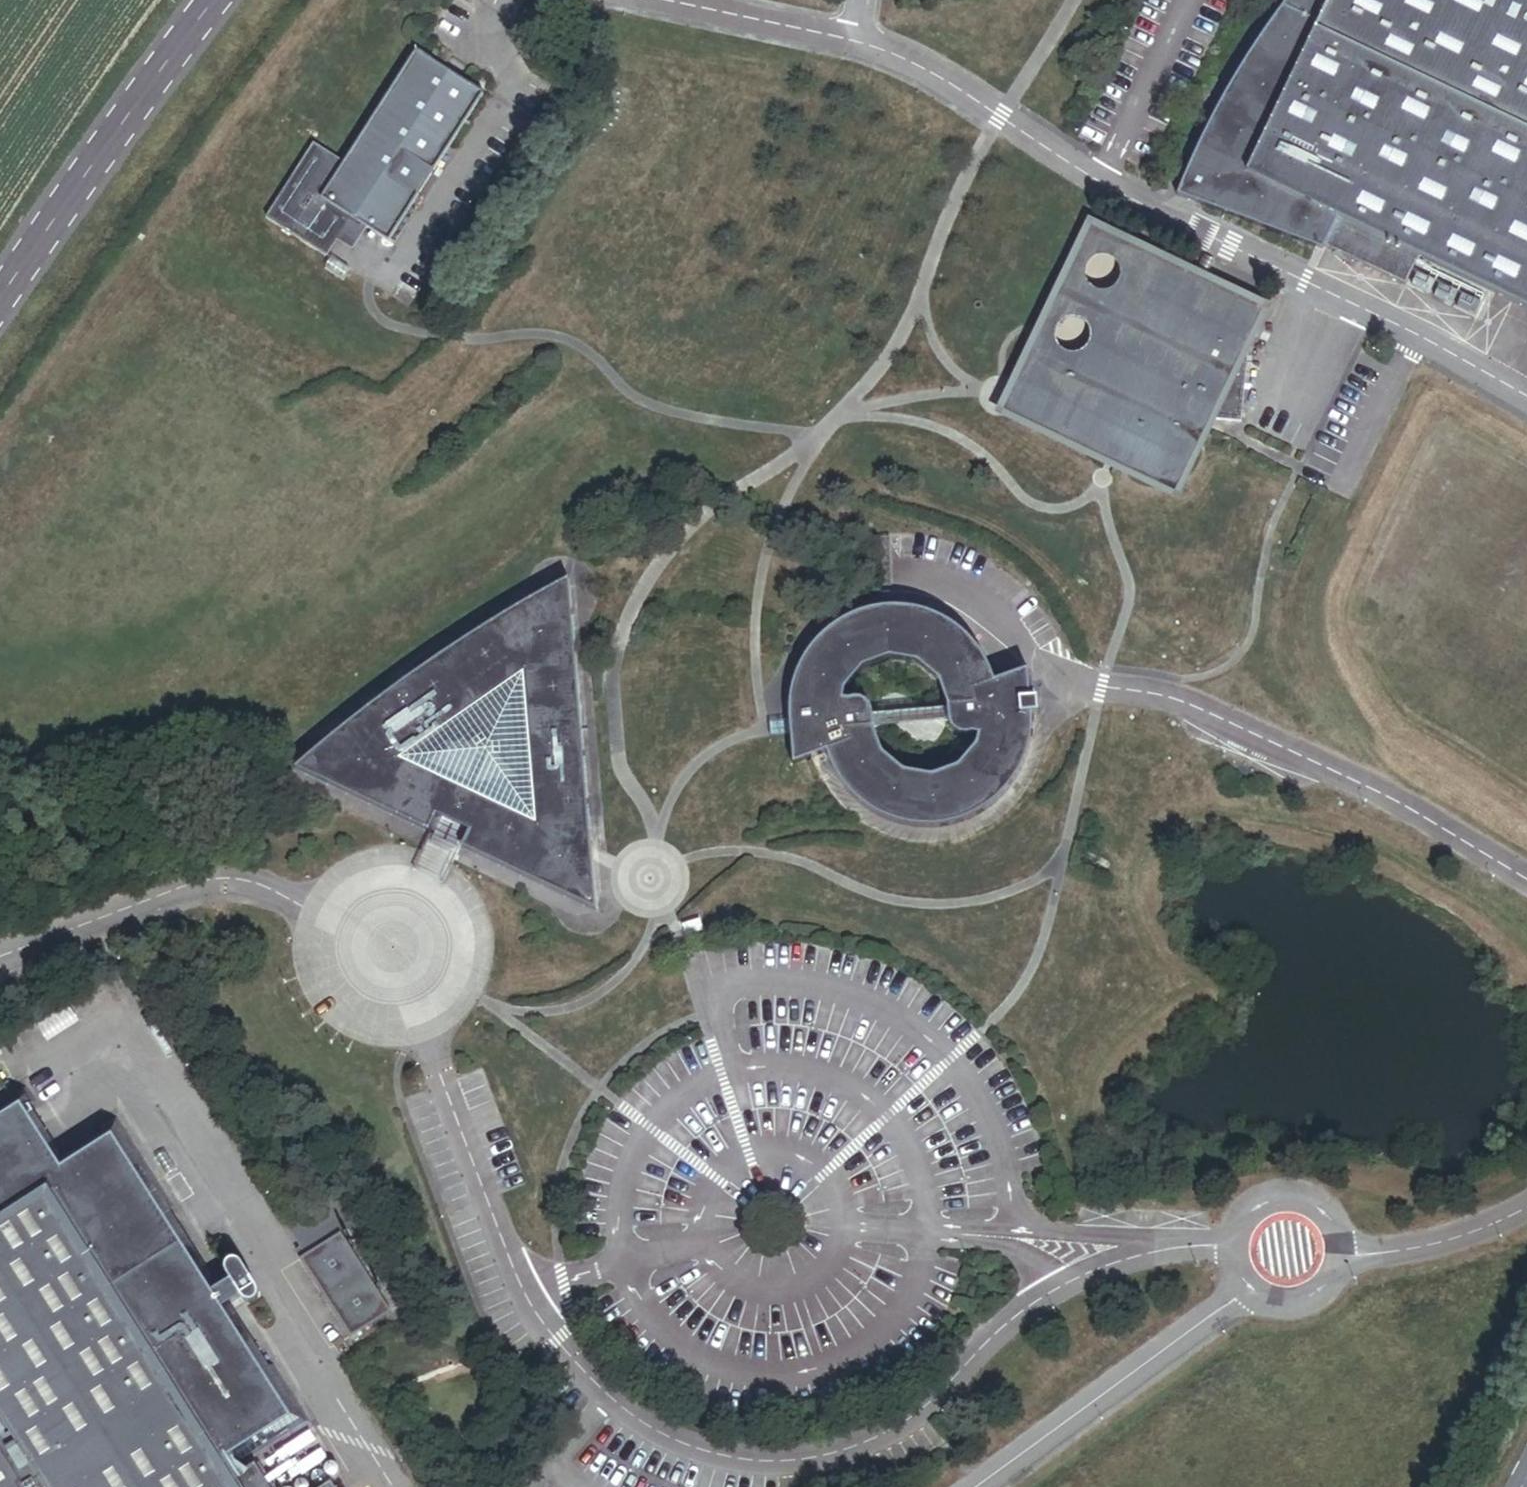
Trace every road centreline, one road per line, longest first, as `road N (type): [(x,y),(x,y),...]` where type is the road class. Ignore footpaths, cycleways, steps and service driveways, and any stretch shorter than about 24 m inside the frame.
road 1 (unclassified): [(422,1014),(505,1263),(581,1370),(629,1419),(678,1450),(774,1465),(867,1442),(923,1408),(1037,1299),(1094,1264),(1229,1242)]
road 2 (unclassified): [(905,555),(973,571),(1007,594),(1072,679),(1181,698),(1355,781),(1526,882)]
road 3 (unclassified): [(1095,184),(1418,335),(1526,397)]
road 4 (unclassified): [(720,0),(852,35),(920,67),(1095,184)]
road 5 (primary): [(0,324),(230,0)]
road 6 (unclassified): [(0,958),(218,880),(246,880),(340,911)]
road 7 (unclassified): [(1248,1292),(972,1486)]
road 8 (unclassified): [(422,1014),(456,987),(466,960),(464,931),(446,900),(417,883),(392,880),(370,886),(340,911)]
road 9 (unclassified): [(1095,184),(1182,0)]
road 10 (unclassified): [(1526,1208),(1461,1236),(1342,1256)]
road 11 (unclassified): [(1342,1256),(1327,1212),(1284,1193),(1242,1213),(1229,1242)]
road 12 (unclassified): [(340,911),(330,965),(343,993),(386,1018),(422,1014)]
road 13 (unclassified): [(1248,1292),(1297,1305),(1327,1288),(1342,1256)]

